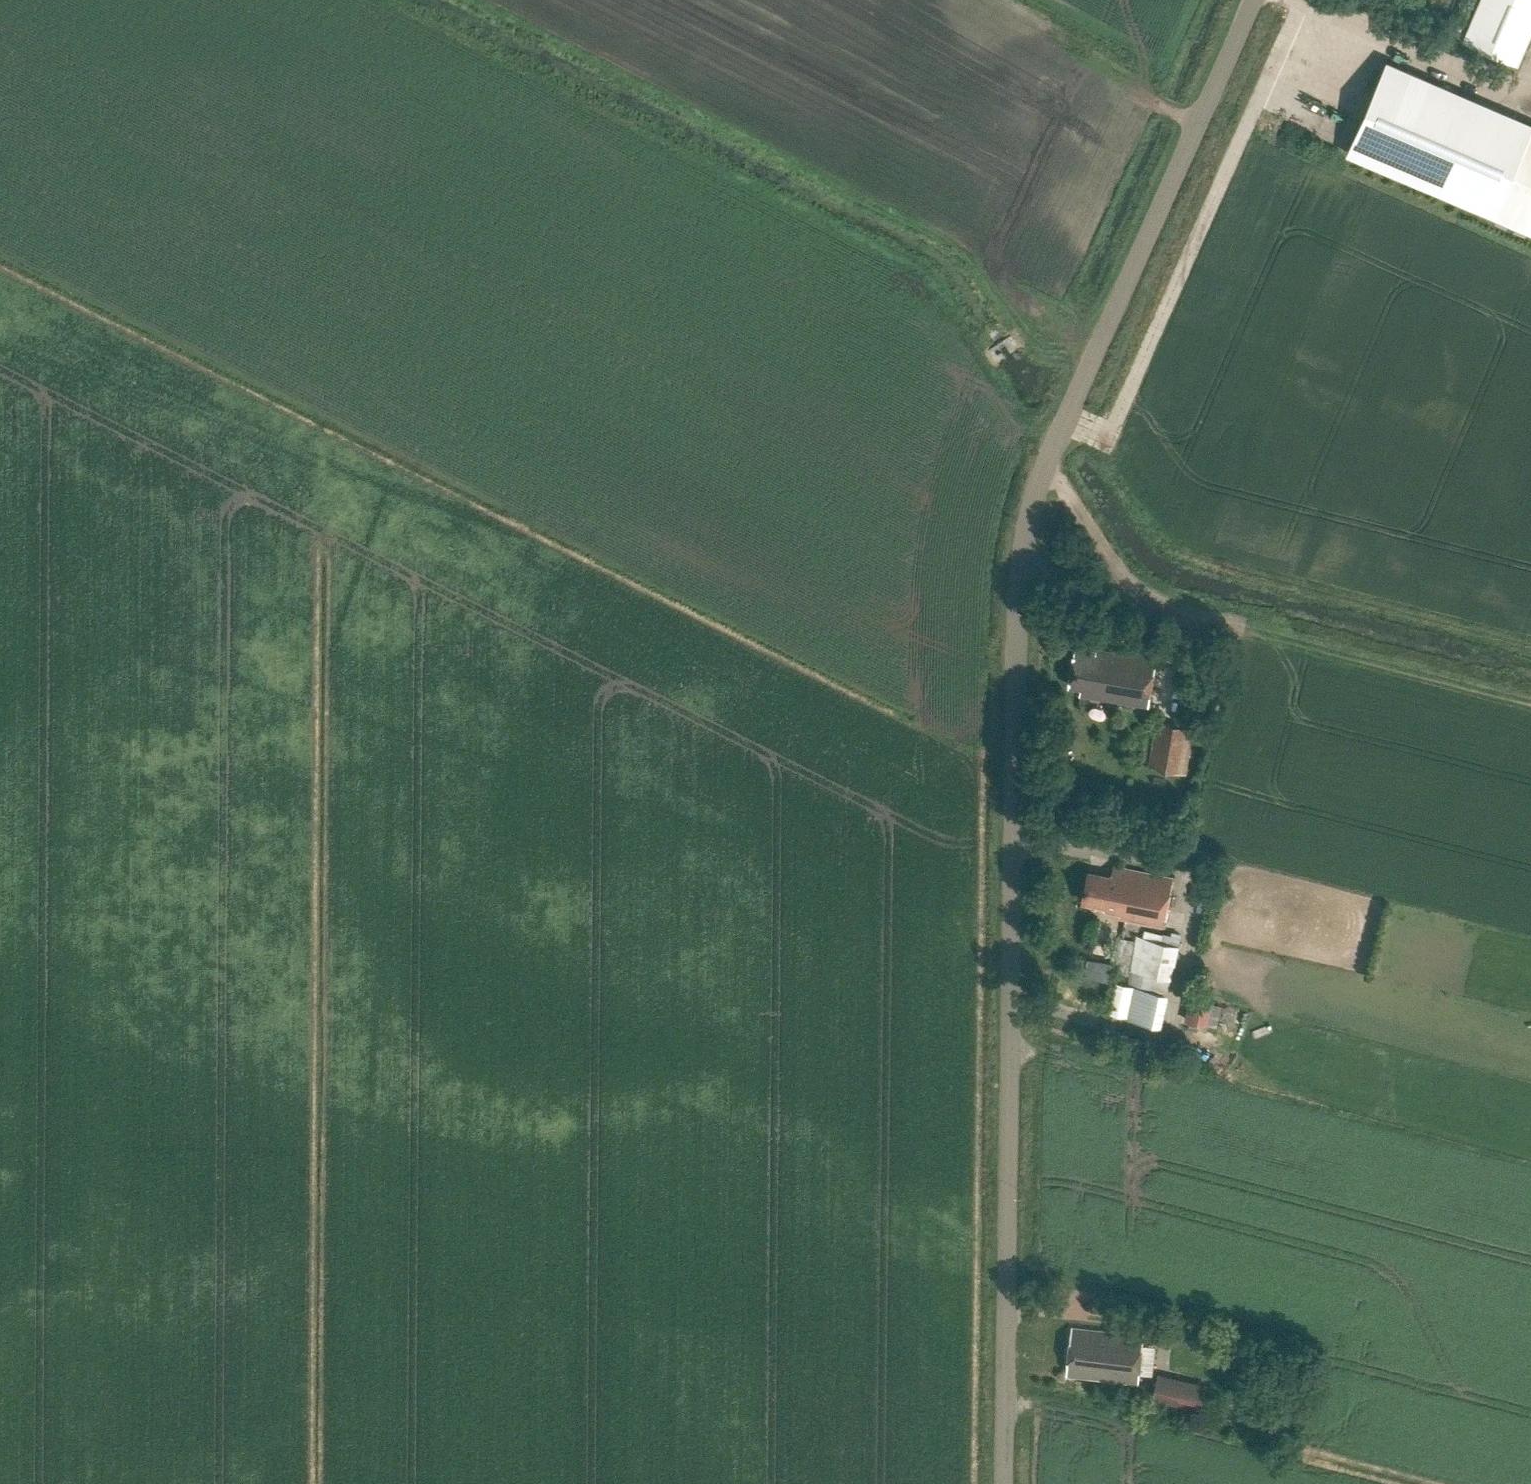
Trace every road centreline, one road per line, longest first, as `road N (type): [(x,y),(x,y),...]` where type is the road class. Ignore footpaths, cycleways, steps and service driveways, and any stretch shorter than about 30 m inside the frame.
road 1 (unclassified): [(1003,1483),(1027,538),(1063,425),(1256,0)]
road 2 (track): [(1530,698),(1022,565)]
road 3 (track): [(1135,595),(1049,465)]

